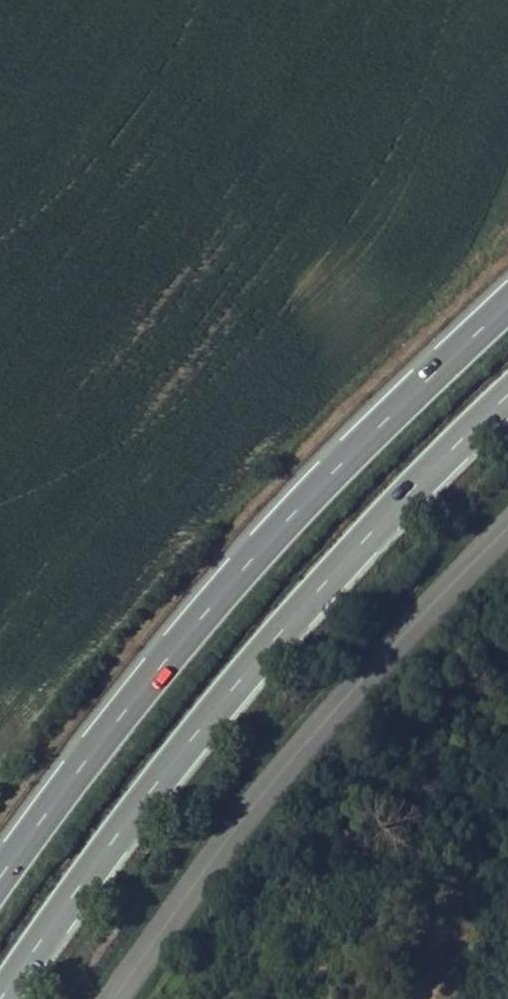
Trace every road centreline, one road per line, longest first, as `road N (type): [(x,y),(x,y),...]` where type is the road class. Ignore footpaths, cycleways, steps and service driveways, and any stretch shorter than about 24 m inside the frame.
road 1 (primary): [(0,995),(101,845),(310,587),(507,390)]
road 2 (primary): [(507,297),(251,549),(0,866)]
road 3 (unclassified): [(117,998),(223,847),(391,641),(507,523)]

